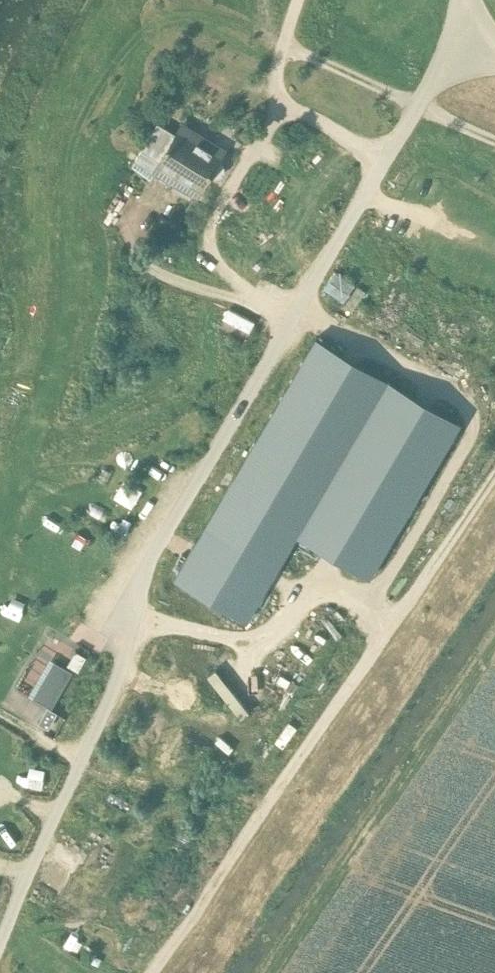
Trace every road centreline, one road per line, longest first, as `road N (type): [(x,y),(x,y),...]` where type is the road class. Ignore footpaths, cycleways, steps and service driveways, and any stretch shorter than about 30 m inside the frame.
road 1 (track): [(149,201),(131,233),(135,263),(225,297),(247,291),(209,250),(213,219),(287,107),(385,157),(474,42)]
road 2 (track): [(494,481),(154,972)]
road 3 (track): [(292,318),(103,635)]
road 4 (track): [(247,291),(292,318),(385,157)]

